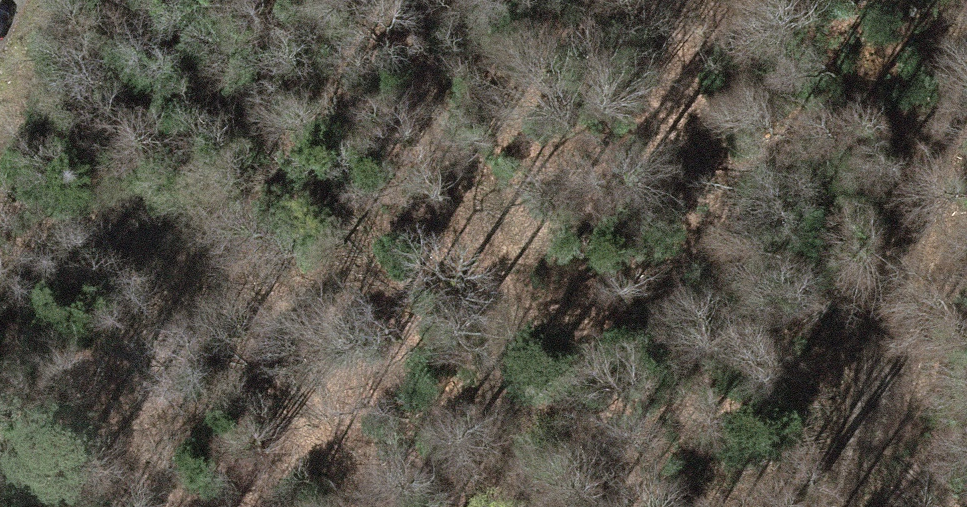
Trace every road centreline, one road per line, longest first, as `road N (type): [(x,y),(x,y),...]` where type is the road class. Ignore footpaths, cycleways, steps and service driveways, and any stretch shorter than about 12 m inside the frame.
road 1 (track): [(521,506),(415,0)]
road 2 (track): [(837,506),(966,62)]

